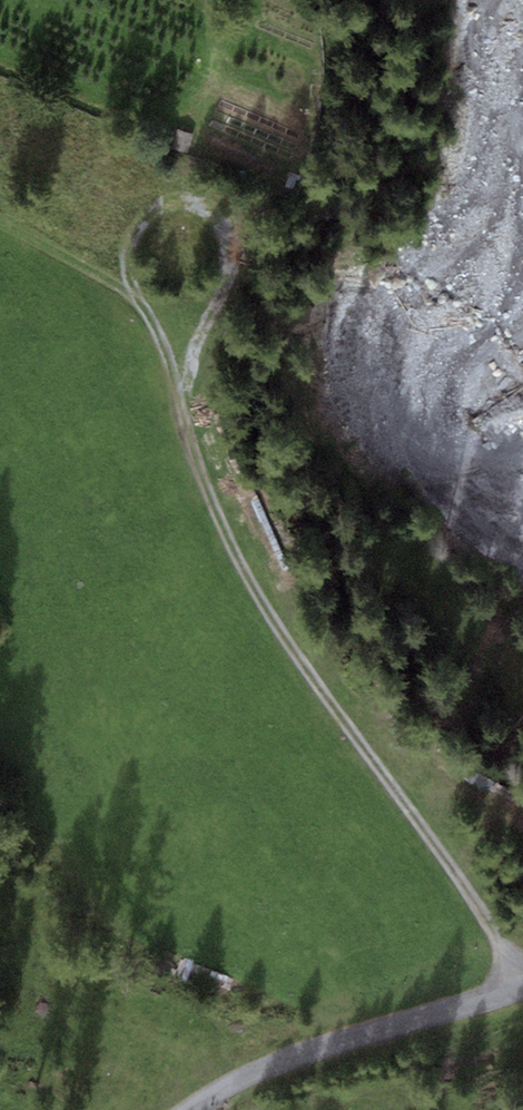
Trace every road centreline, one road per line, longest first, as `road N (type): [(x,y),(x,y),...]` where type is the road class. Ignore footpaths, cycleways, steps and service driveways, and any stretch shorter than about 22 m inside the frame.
road 1 (track): [(519,987),(476,901),(242,566),(189,444),(148,313),(111,280),(0,220)]
road 2 (track): [(132,294),(130,241),(149,217),(192,207),(229,231),(230,271),(180,407)]
road 3 (track): [(194,1109),(316,1048),(522,986)]

